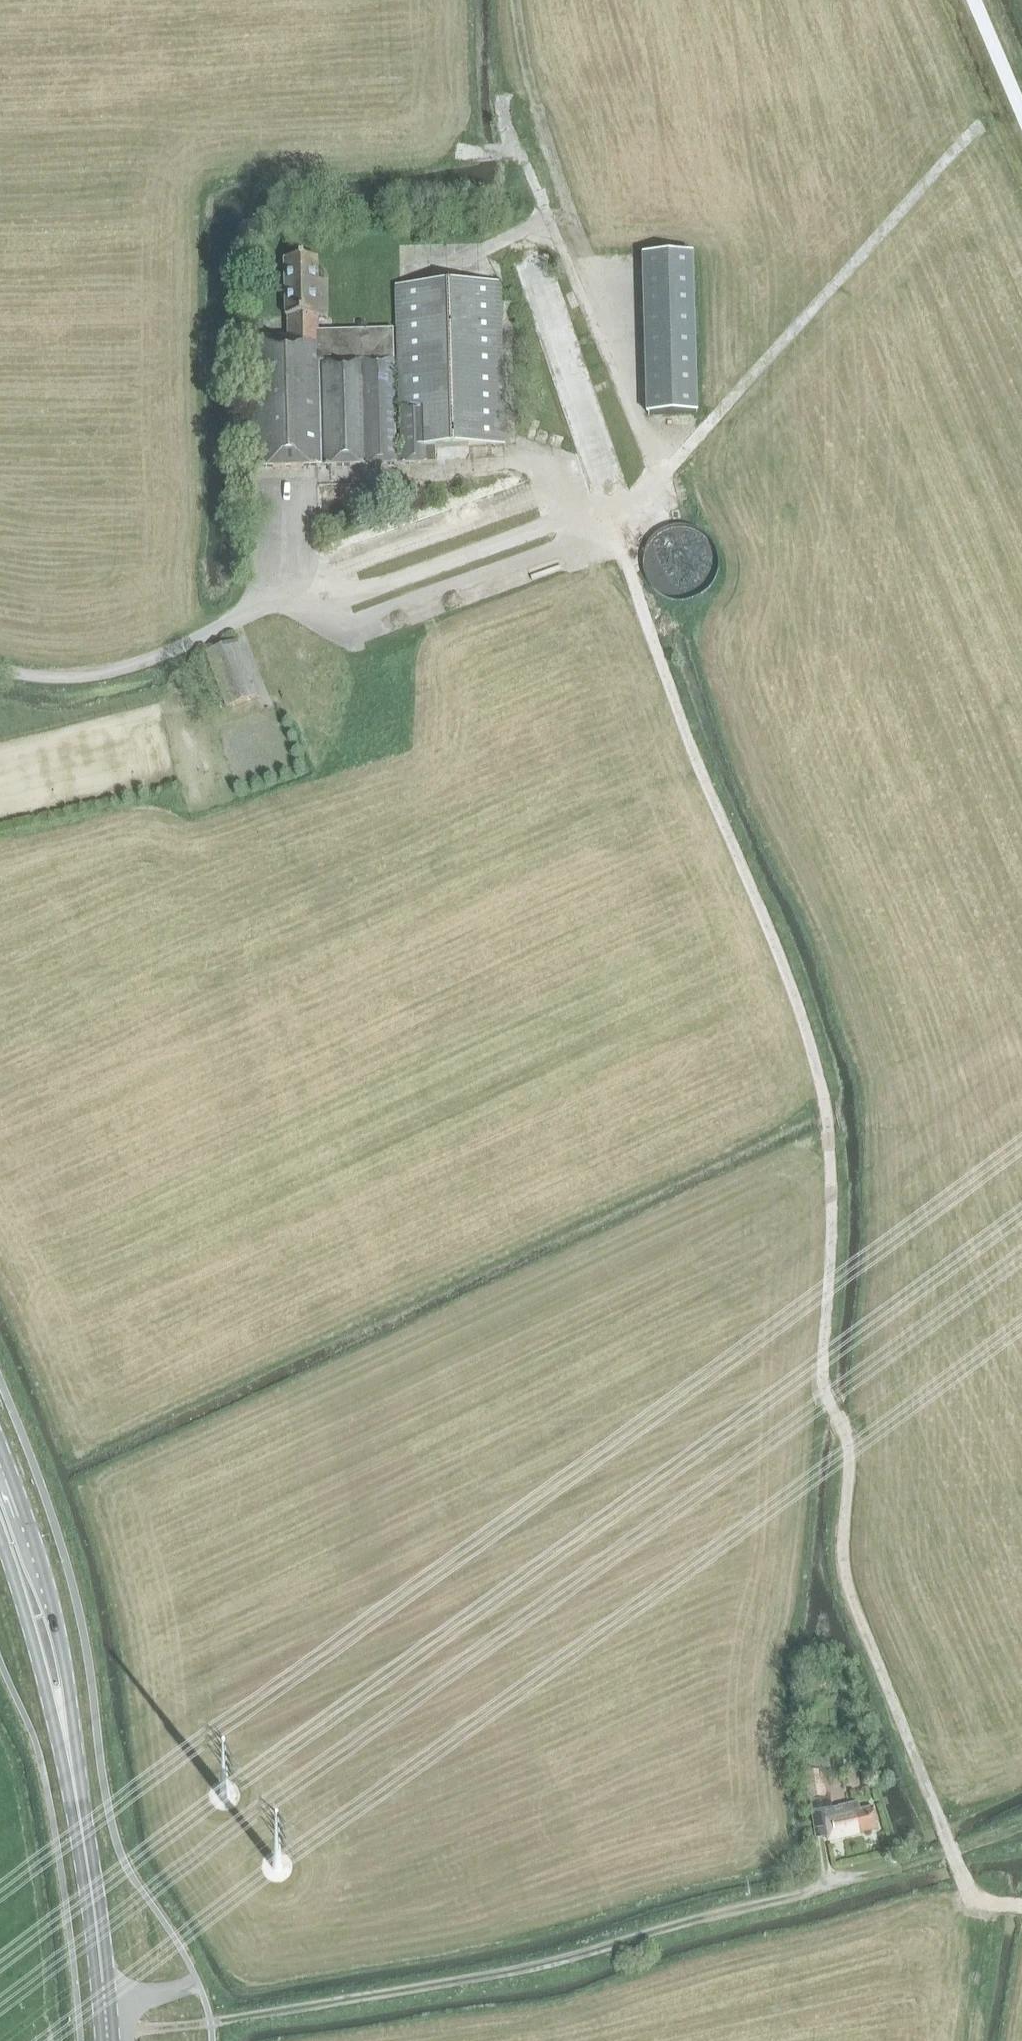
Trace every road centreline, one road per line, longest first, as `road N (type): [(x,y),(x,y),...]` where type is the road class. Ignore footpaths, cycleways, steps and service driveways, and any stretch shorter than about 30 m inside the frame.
road 1 (track): [(272,605),(300,605),(342,622),(389,619),(568,557),(621,514),(625,554),(698,762),(801,1013),(827,1114),(821,1370),(848,1445),(842,1554),(849,1590),(966,1893),(990,1908),(1021,1910)]
road 2 (track): [(211,2024),(544,1965),(953,1852),(1021,1823)]
road 3 (track): [(621,514),(986,121)]
road 4 (primary): [(77,1795),(69,1682),(50,1589),(0,1444)]
road 5 (primary): [(0,1542),(77,1795)]
road 6 (primary): [(106,2034),(77,1795)]

